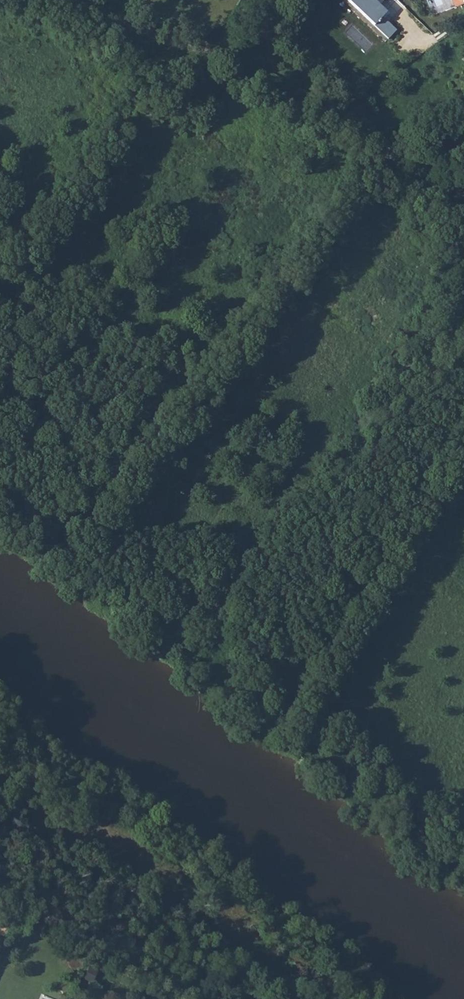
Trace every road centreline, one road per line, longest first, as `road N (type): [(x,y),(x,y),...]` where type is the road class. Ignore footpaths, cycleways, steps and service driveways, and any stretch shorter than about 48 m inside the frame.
road 1 (track): [(58,0),(225,61),(463,204)]

